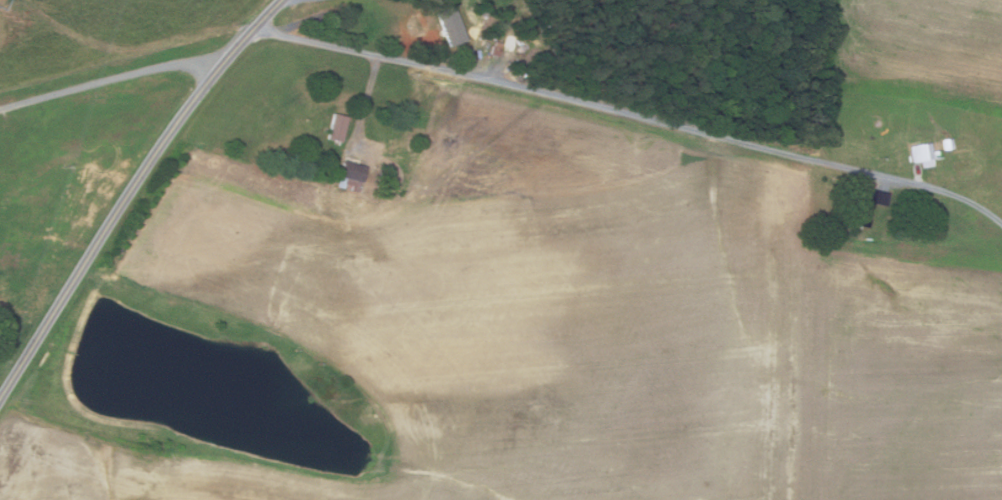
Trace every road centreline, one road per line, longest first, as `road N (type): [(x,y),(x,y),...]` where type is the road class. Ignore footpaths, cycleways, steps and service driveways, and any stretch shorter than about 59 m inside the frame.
road 1 (residential): [(0,395),(182,113),(279,0)]

